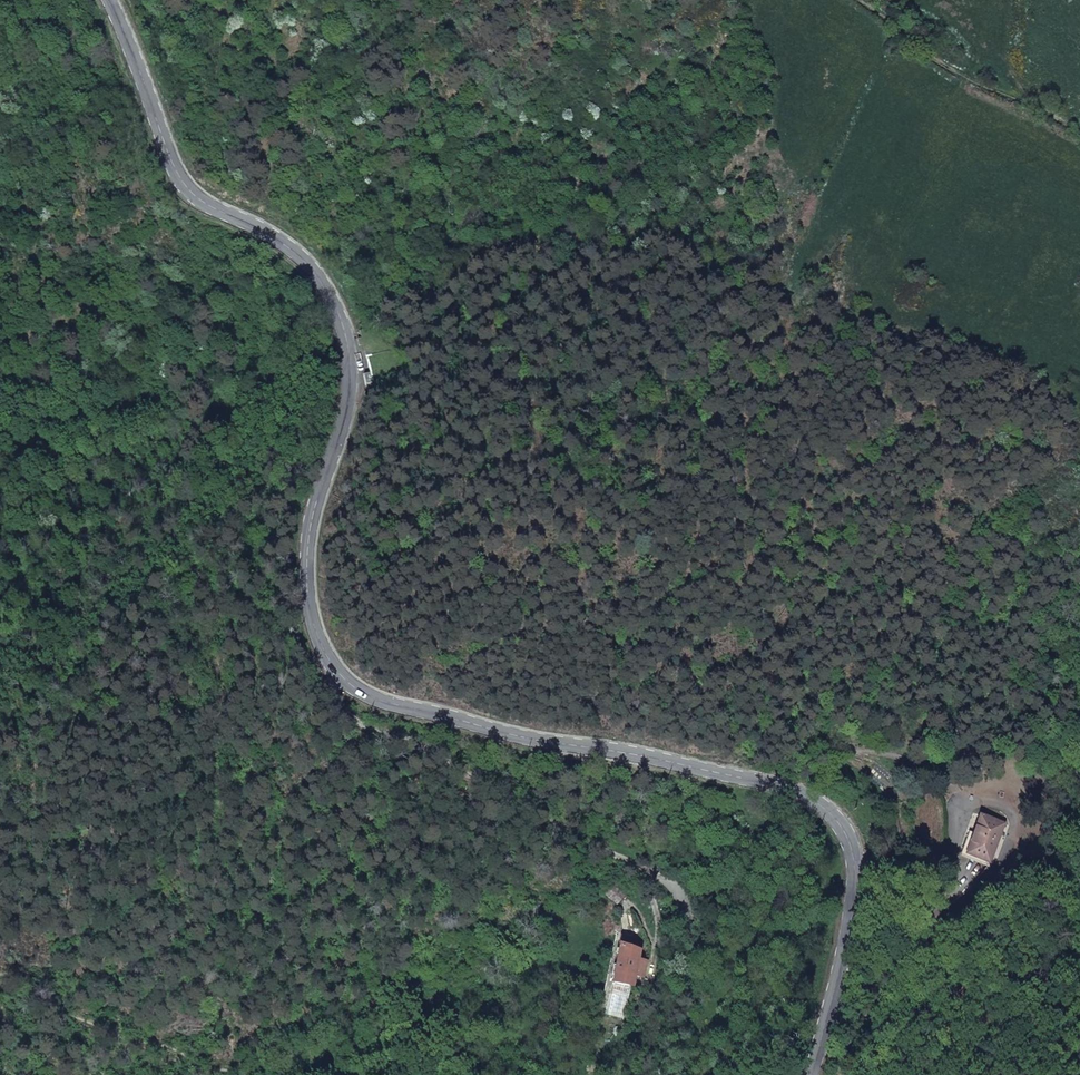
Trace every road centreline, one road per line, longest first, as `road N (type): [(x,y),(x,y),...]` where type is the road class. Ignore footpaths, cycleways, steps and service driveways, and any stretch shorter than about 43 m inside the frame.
road 1 (secondary): [(109,0),(176,174),(201,198),(262,227),(296,254),(320,288),(336,367),(329,432),(292,566),(297,605),(322,660),(347,681),(417,711),(763,785),(822,809),(841,831),(853,885),(813,1074)]
road 2 (track): [(1079,126),(1018,99),(875,0)]

